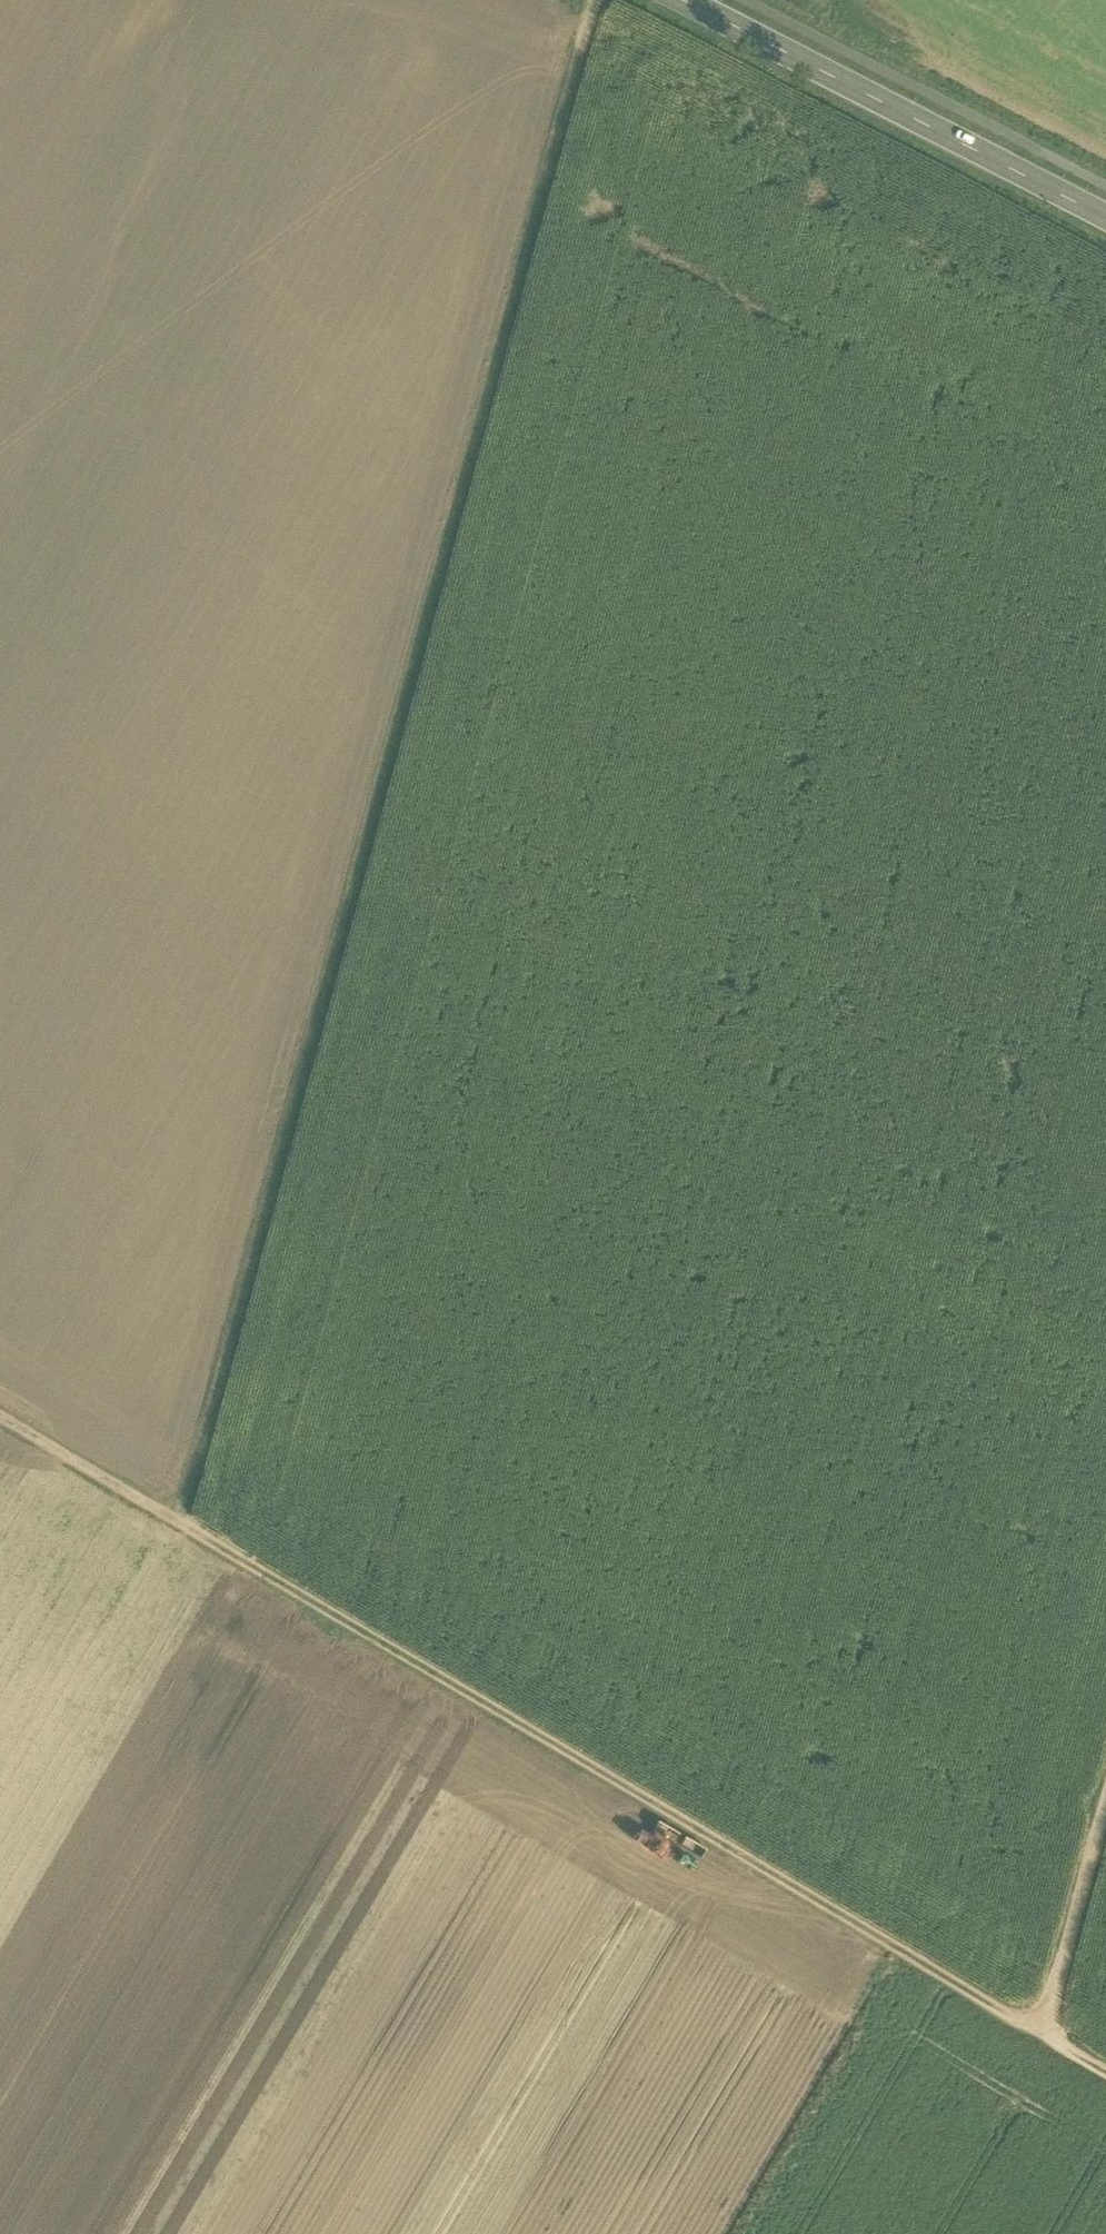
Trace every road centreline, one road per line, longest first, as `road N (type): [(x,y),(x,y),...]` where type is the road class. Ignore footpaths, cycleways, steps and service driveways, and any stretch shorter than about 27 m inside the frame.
road 1 (track): [(179,1524),(596,0)]
road 2 (track): [(1042,2036),(0,1417)]
road 3 (tertiary): [(677,0),(1105,219)]
road 4 (track): [(1042,2036),(1105,1802)]

